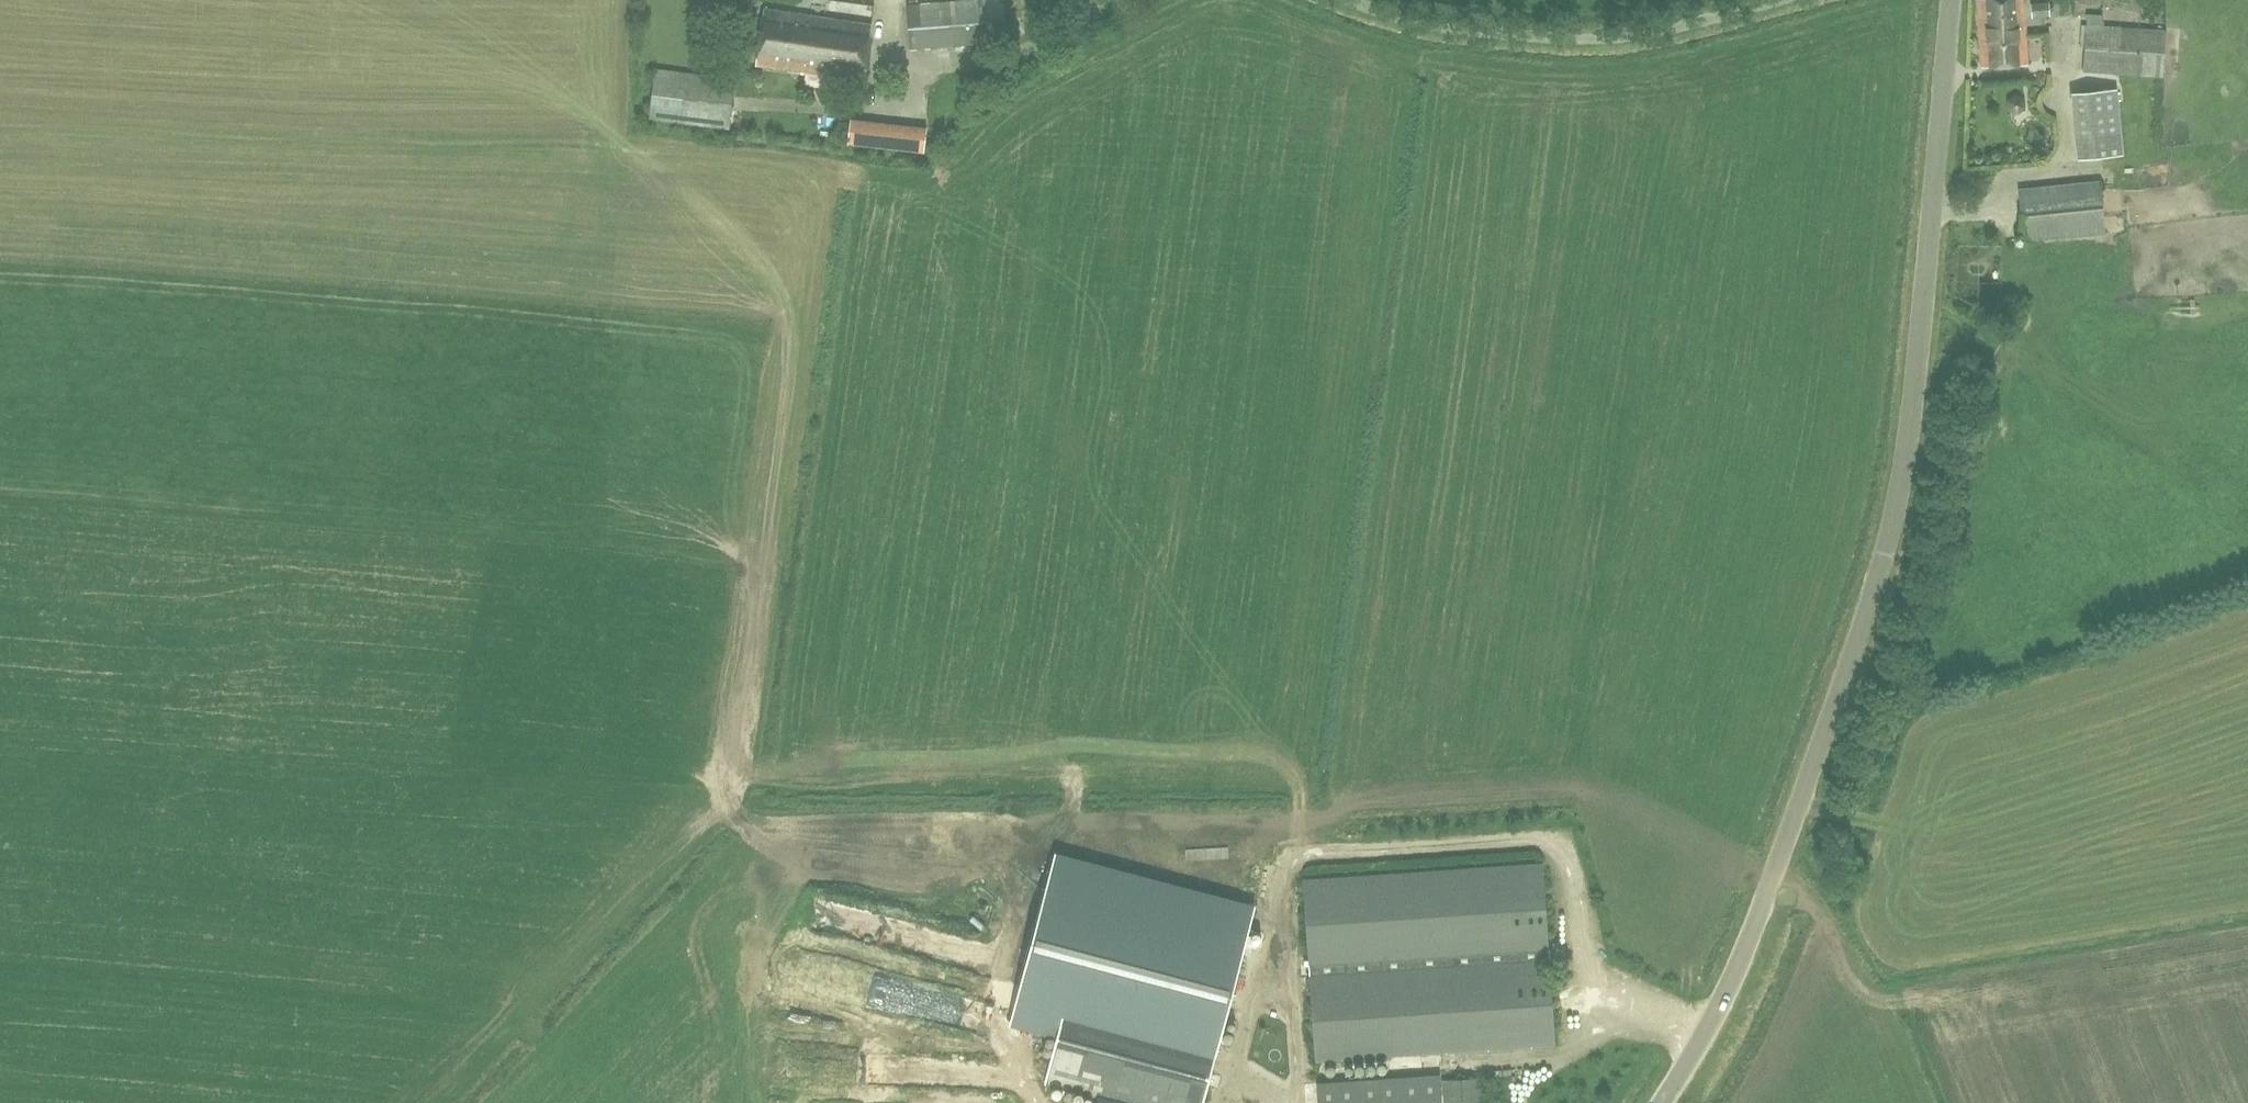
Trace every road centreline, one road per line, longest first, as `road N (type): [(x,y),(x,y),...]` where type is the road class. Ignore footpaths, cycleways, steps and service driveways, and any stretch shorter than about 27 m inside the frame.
road 1 (unclassified): [(1655,1102),(1717,992),(1766,874),(1895,497),(1909,432),(1951,0)]
road 2 (unclassified): [(1299,0),(1418,36),(1573,48),(1684,32),(1786,0)]

